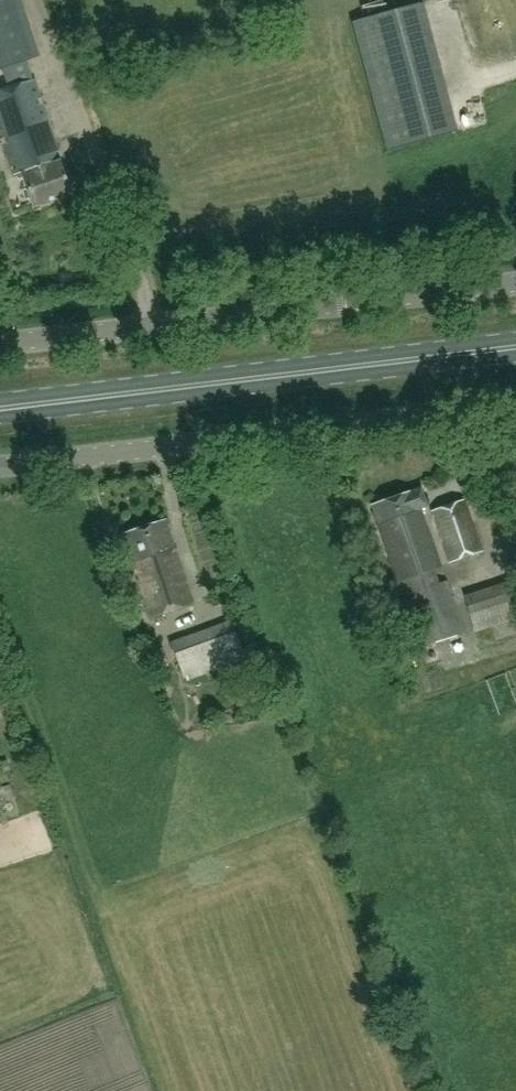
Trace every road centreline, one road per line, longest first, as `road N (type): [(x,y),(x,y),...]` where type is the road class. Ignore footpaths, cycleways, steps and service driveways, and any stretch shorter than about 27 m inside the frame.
road 1 (unclassified): [(0,349),(515,285)]
road 2 (primary): [(0,410),(515,348)]
road 3 (unclassified): [(0,467),(515,405)]

